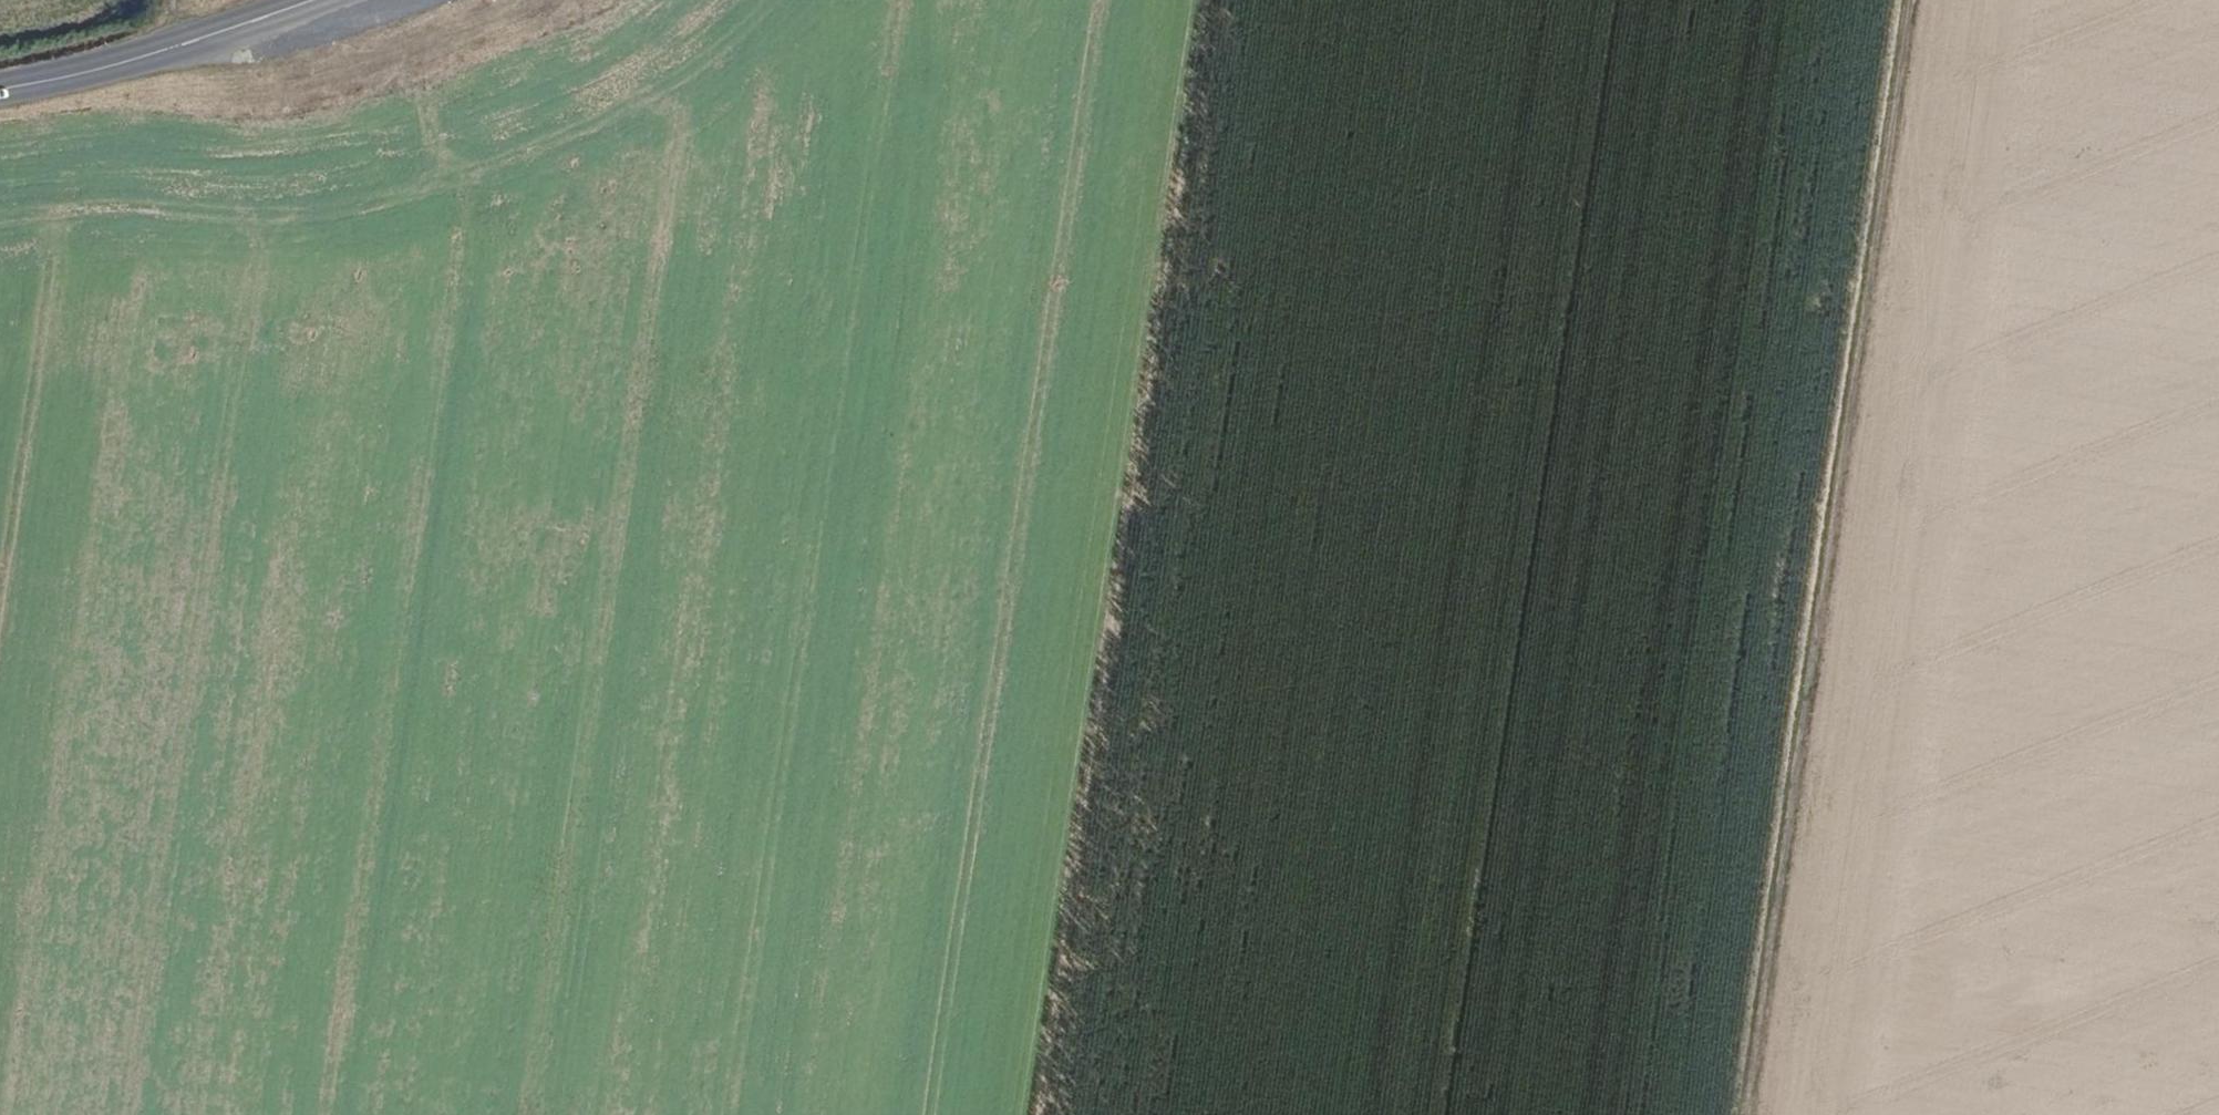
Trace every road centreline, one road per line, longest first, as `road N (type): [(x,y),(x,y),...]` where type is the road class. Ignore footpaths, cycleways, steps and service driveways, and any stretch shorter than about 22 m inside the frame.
road 1 (track): [(1741,1114),(1907,0)]
road 2 (secondary): [(0,89),(119,65),(309,0)]

